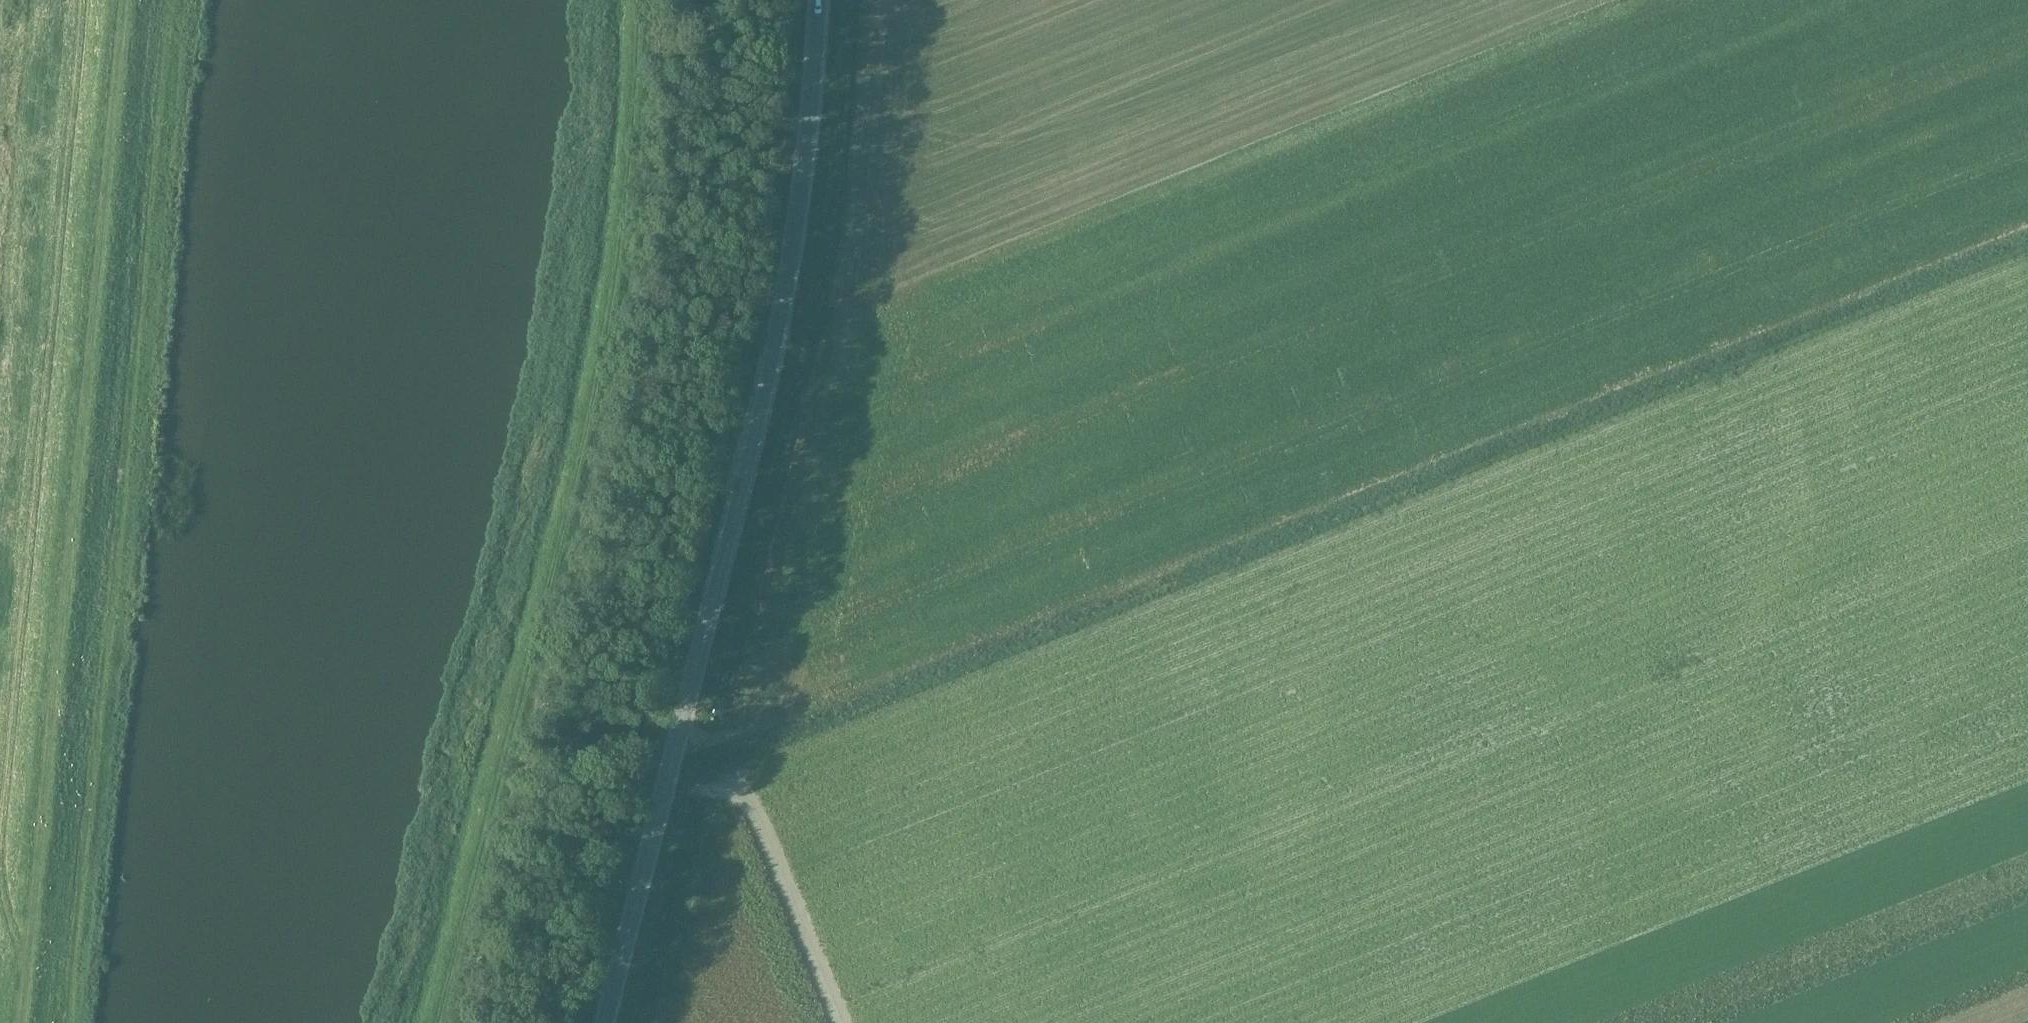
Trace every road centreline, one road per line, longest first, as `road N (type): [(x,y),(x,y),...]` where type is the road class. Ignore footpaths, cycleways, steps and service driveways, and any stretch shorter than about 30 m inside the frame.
road 1 (unclassified): [(605,1022),(779,321),(817,0)]

